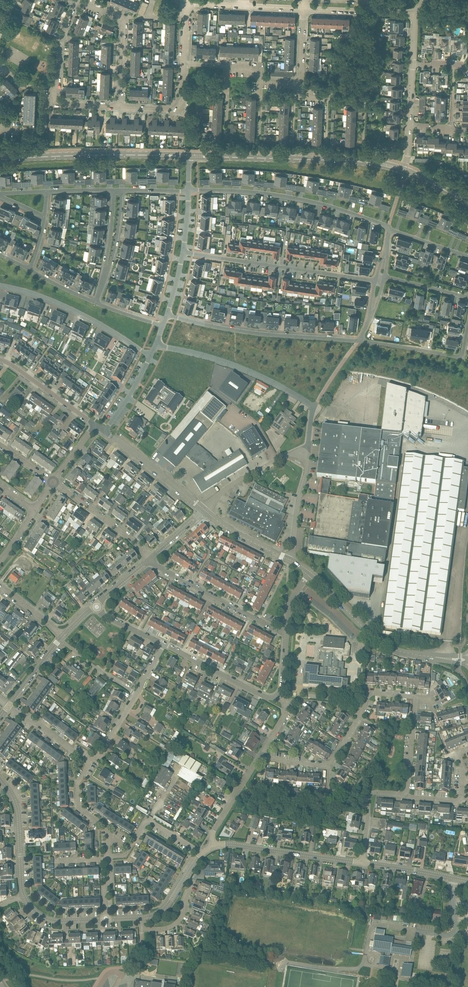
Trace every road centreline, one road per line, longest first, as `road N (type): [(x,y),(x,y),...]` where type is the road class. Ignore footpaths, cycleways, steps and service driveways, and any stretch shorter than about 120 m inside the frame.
road 1 (residential): [(308,453),(313,406),(252,372),(156,344)]
road 2 (tertiary): [(189,157),(405,172)]
road 3 (residential): [(390,231),(305,201),(189,191)]
road 4 (residential): [(167,317),(360,341)]
road 5 (residential): [(184,253),(375,280)]
road 6 (tertiary): [(0,160),(189,157)]
road 7 (residential): [(151,355),(55,303),(0,287)]
road 8 (residential): [(286,632),(150,559)]
road 9 (unclassified): [(362,863),(214,846)]
road 10 (residential): [(118,107),(123,21),(77,0)]
road 11 (residential): [(360,341),(463,358),(467,326)]
road 12 (residential): [(416,696),(369,695),(329,765)]
road 13 (unclassified): [(205,510),(107,429)]
road 14 (residential): [(278,698),(164,644)]
road 15 (residential): [(150,559),(53,482)]
road 16 (unclassified): [(24,895),(19,817),(0,778)]
road 17 (residential): [(205,510),(240,479),(308,453)]
road 18 (residential): [(109,856),(125,856),(148,822),(202,853)]
road 19 (residential): [(298,81),(184,64)]

